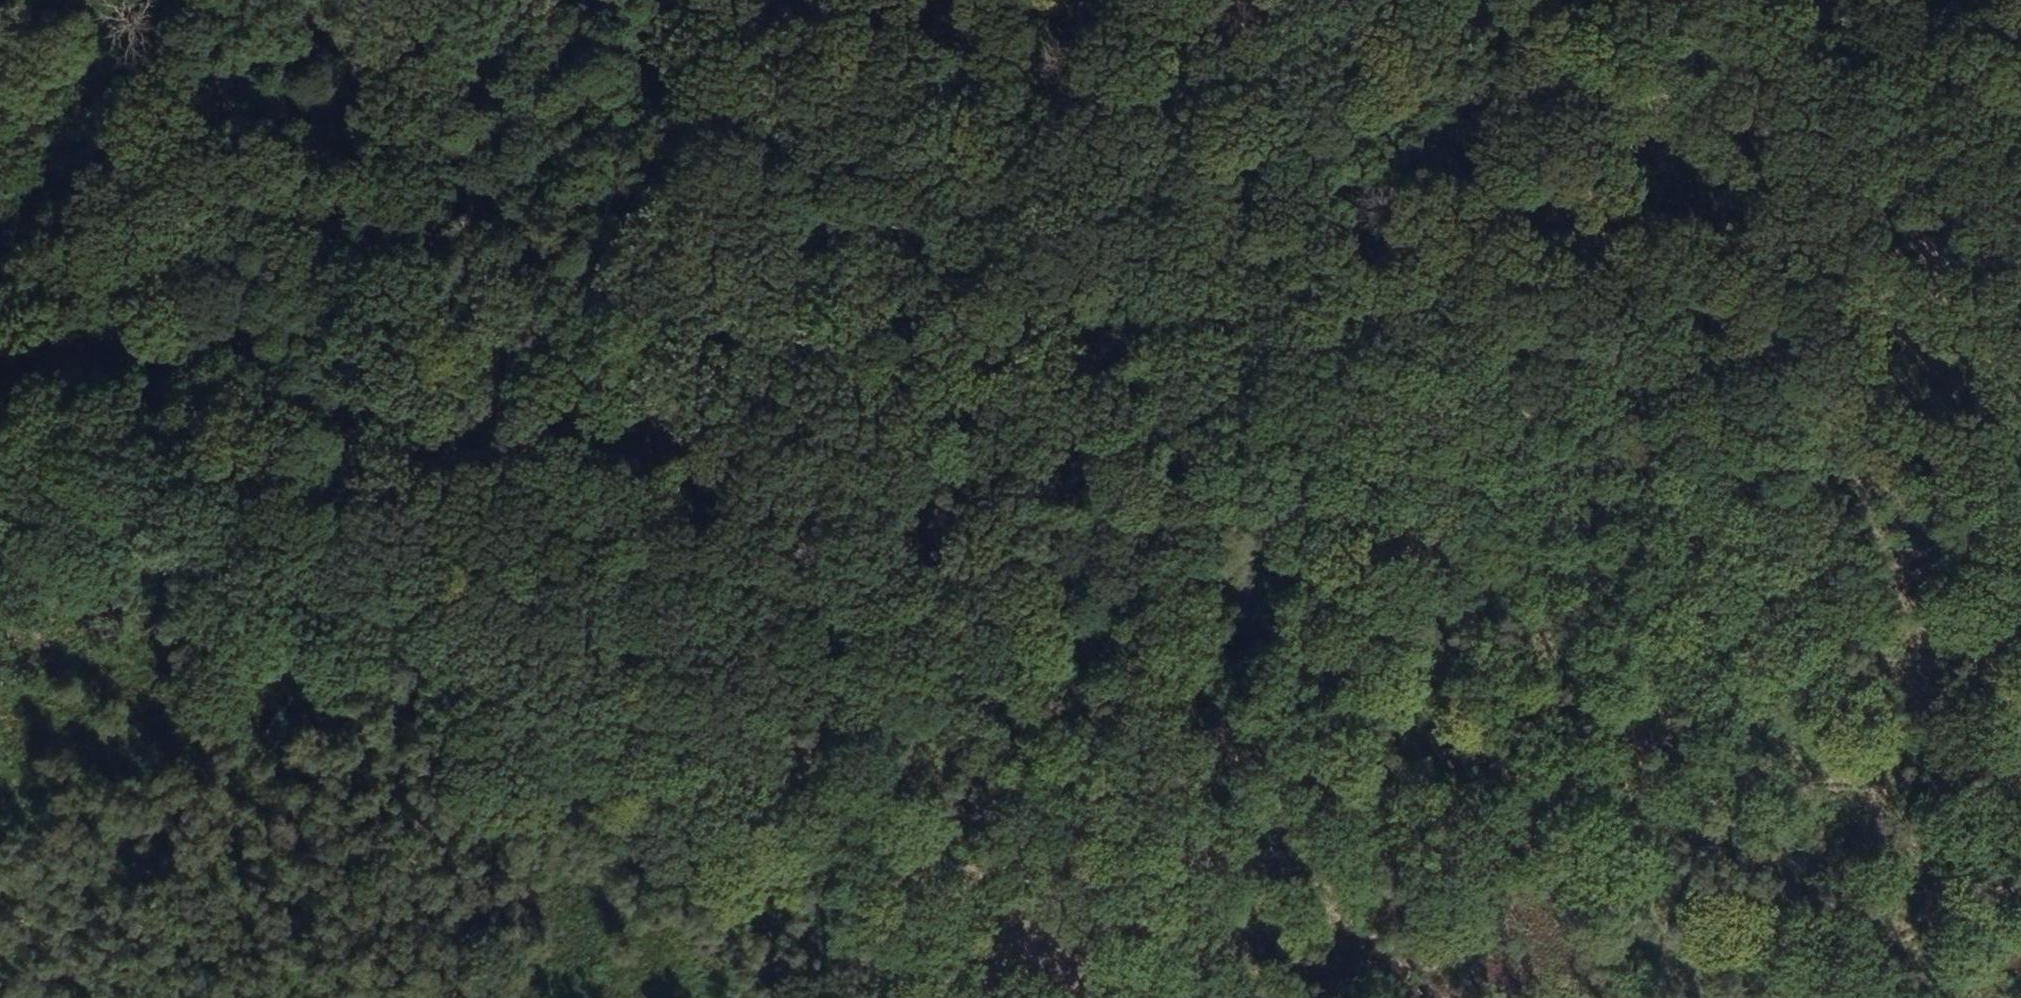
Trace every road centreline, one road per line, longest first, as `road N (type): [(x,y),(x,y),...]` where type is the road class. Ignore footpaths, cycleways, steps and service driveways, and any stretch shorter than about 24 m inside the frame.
road 1 (track): [(1734,0),(1026,997)]
road 2 (track): [(2020,340),(1530,0)]

